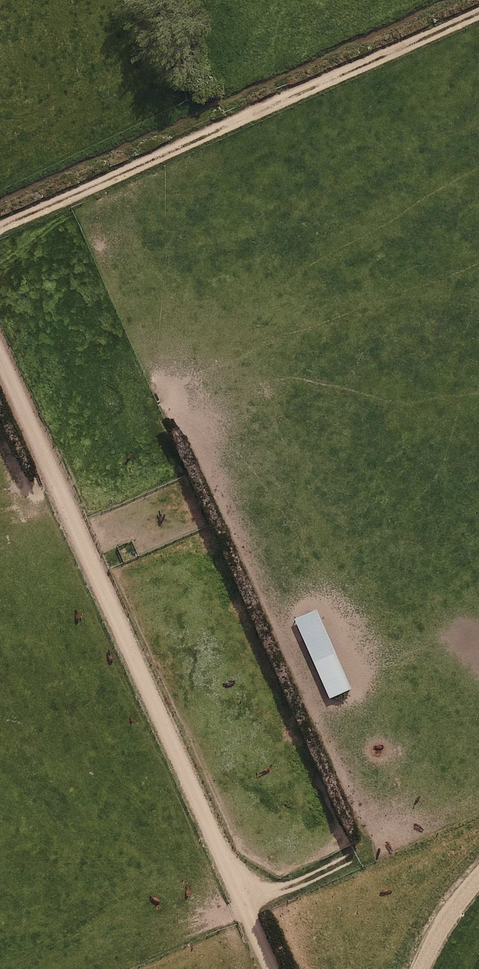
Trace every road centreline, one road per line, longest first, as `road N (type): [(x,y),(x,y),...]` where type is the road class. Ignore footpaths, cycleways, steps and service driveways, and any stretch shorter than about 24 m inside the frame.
road 1 (track): [(0,363),(271,968)]
road 2 (track): [(478,11),(0,229)]

